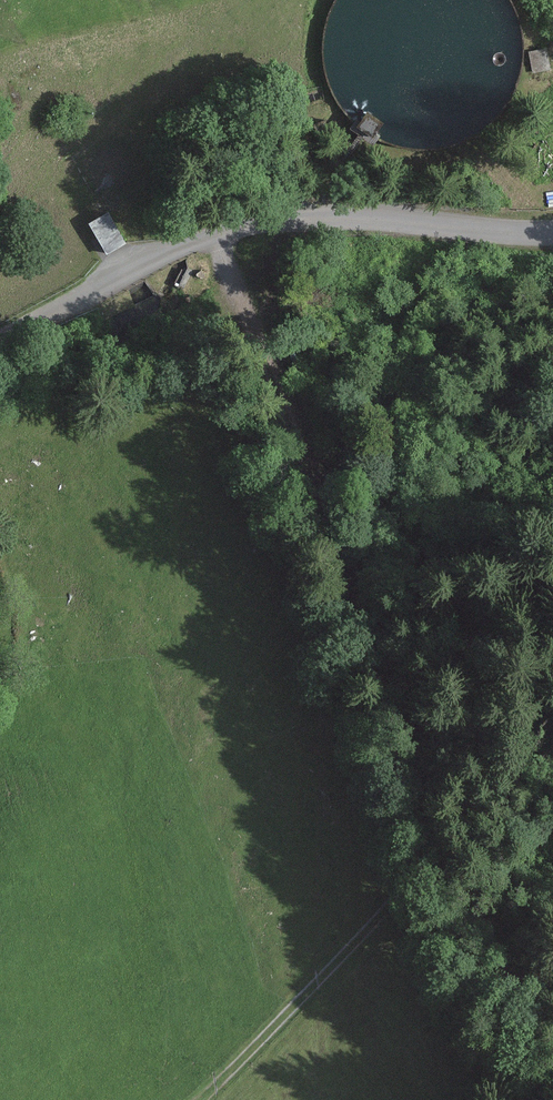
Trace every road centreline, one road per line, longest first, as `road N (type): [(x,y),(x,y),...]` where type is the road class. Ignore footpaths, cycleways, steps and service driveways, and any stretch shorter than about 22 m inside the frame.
road 1 (track): [(217,237),(390,643),(449,844)]
road 2 (unclassified): [(0,341),(217,237),(259,227),(407,218),(552,228)]
road 3 (track): [(201,1099),(449,844)]

